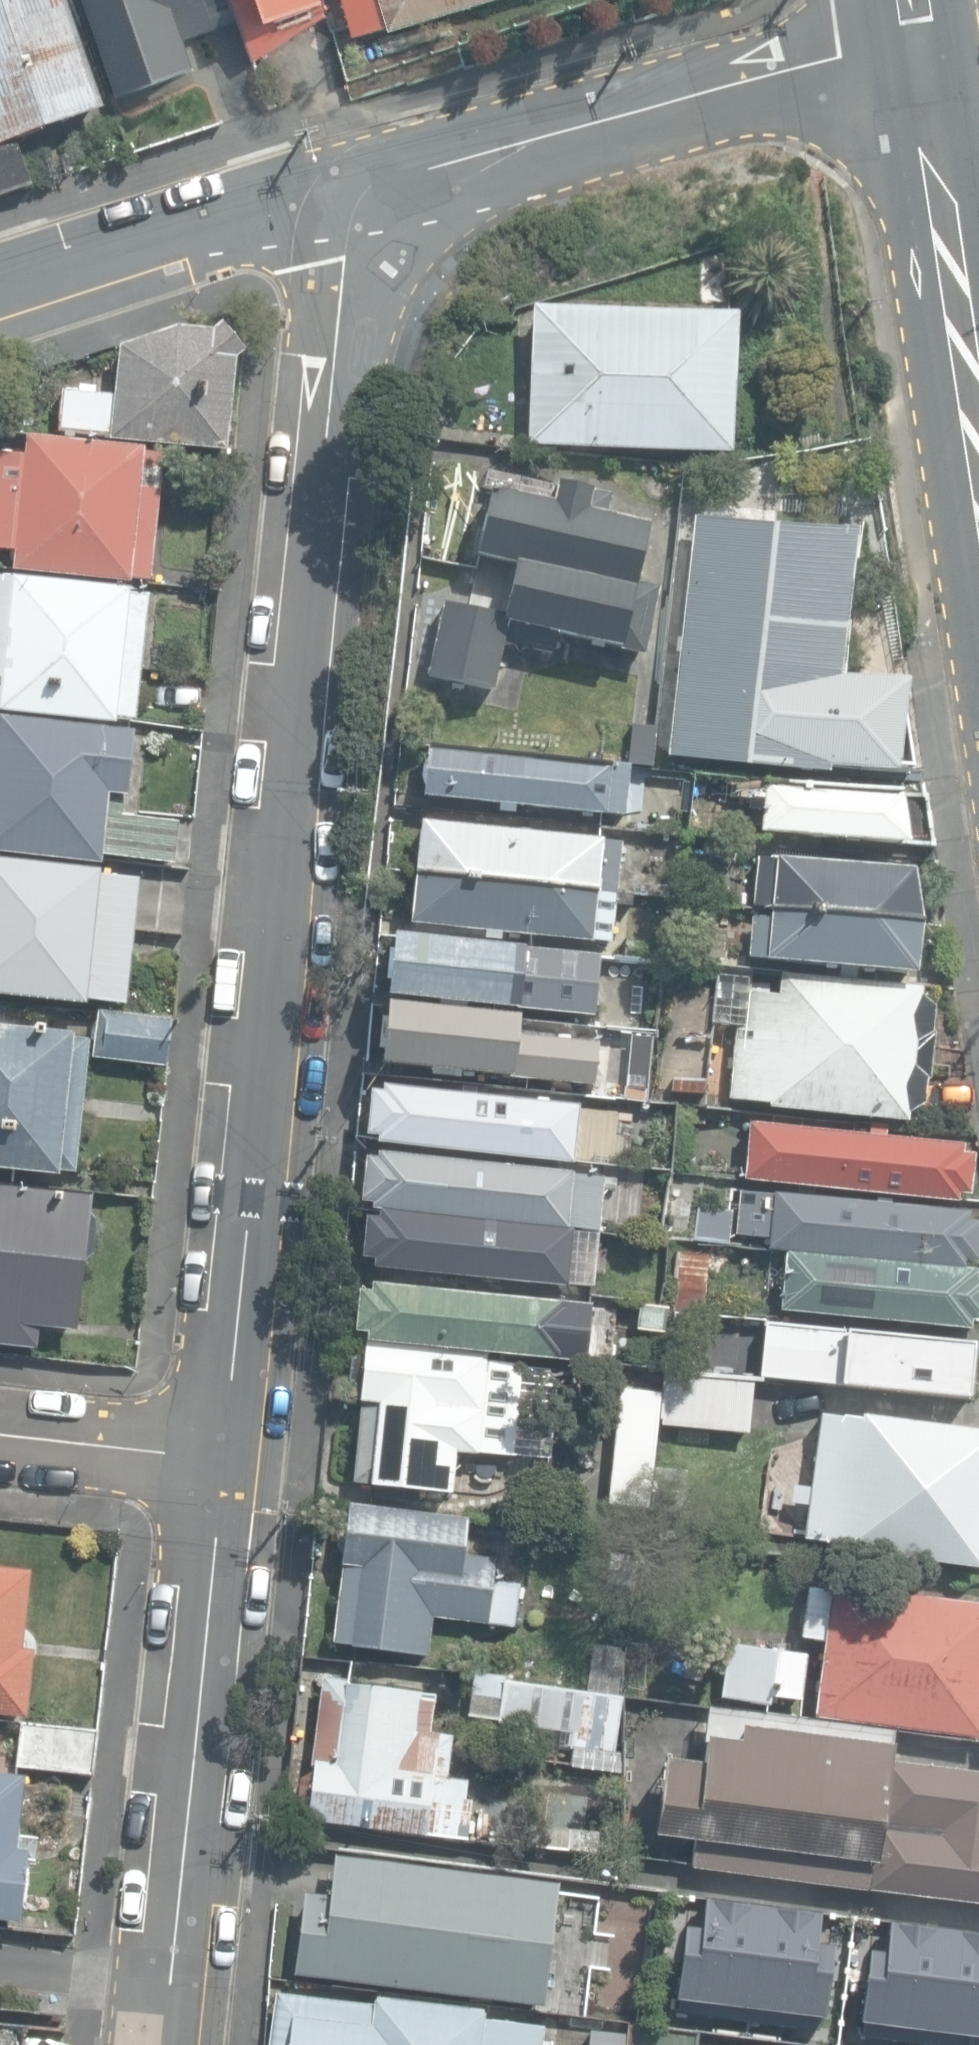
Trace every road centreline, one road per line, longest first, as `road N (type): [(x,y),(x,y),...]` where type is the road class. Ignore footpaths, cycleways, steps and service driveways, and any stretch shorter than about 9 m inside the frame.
road 1 (residential): [(222,1455),(352,257),(348,190)]
road 2 (residential): [(922,39),(348,190)]
road 3 (residential): [(163,2044),(222,1455)]
road 4 (secondary): [(922,39),(978,405)]
road 5 (residential): [(348,190),(0,296)]
road 6 (residential): [(222,1455),(0,1432)]

